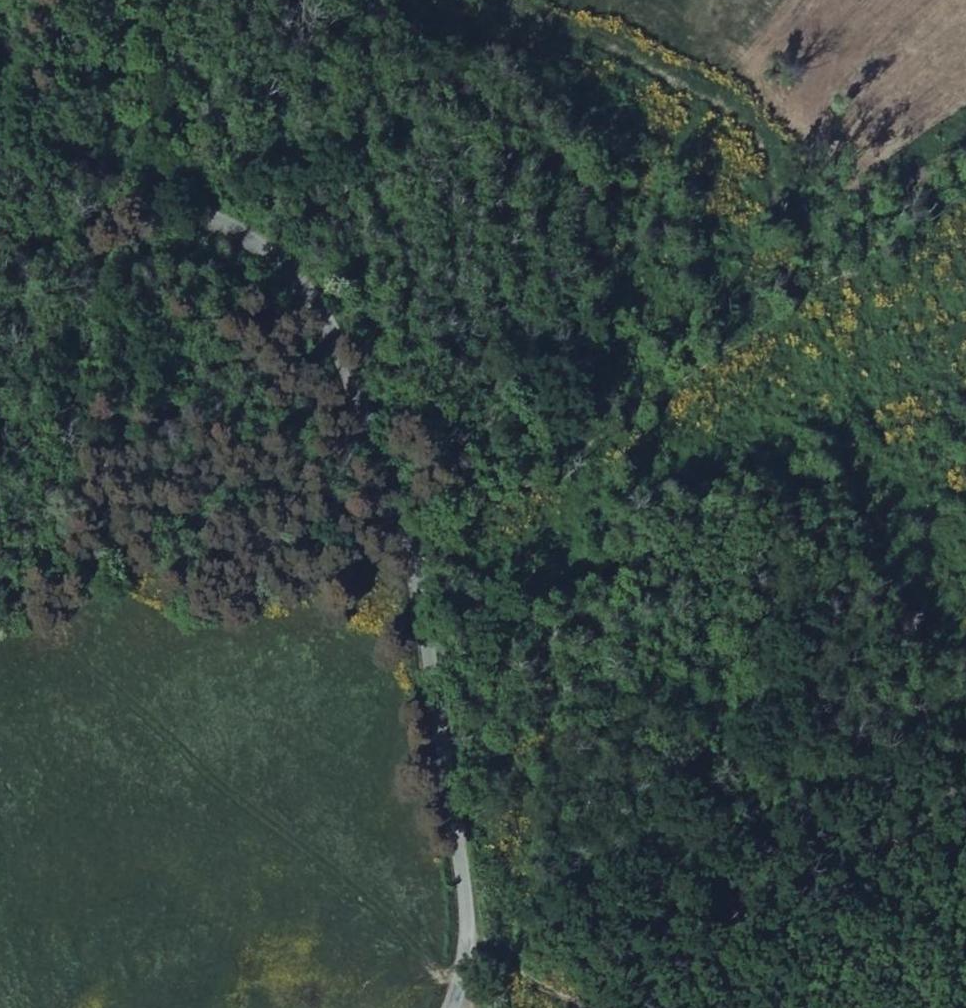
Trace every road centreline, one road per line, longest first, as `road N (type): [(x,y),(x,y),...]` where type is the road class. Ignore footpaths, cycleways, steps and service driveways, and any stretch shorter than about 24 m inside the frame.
road 1 (unclassified): [(0,150),(144,180),(247,223),(314,279),(381,391),(434,606),(470,936),(448,1007)]

